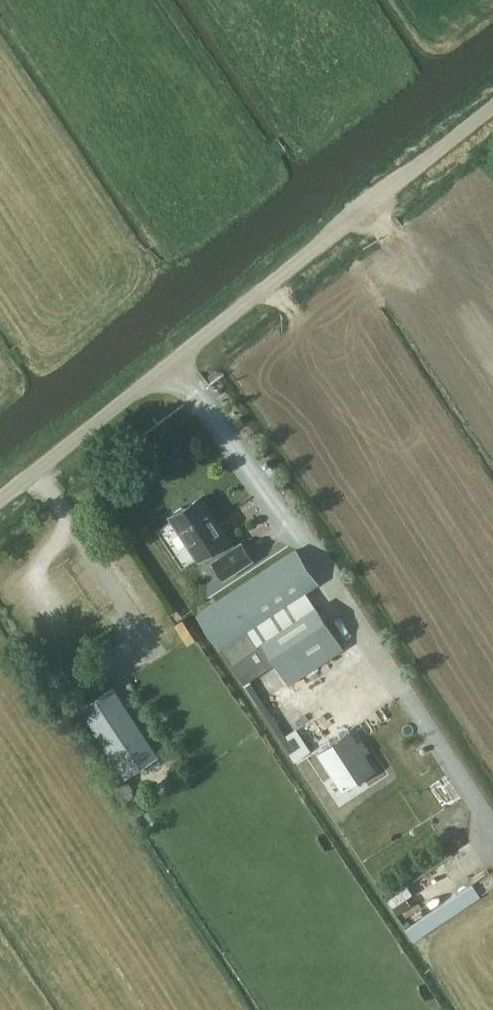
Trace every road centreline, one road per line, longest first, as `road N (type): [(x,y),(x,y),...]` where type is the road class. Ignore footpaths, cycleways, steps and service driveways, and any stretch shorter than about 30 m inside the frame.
road 1 (unclassified): [(0,498),(492,104)]
road 2 (track): [(492,343),(364,207)]

